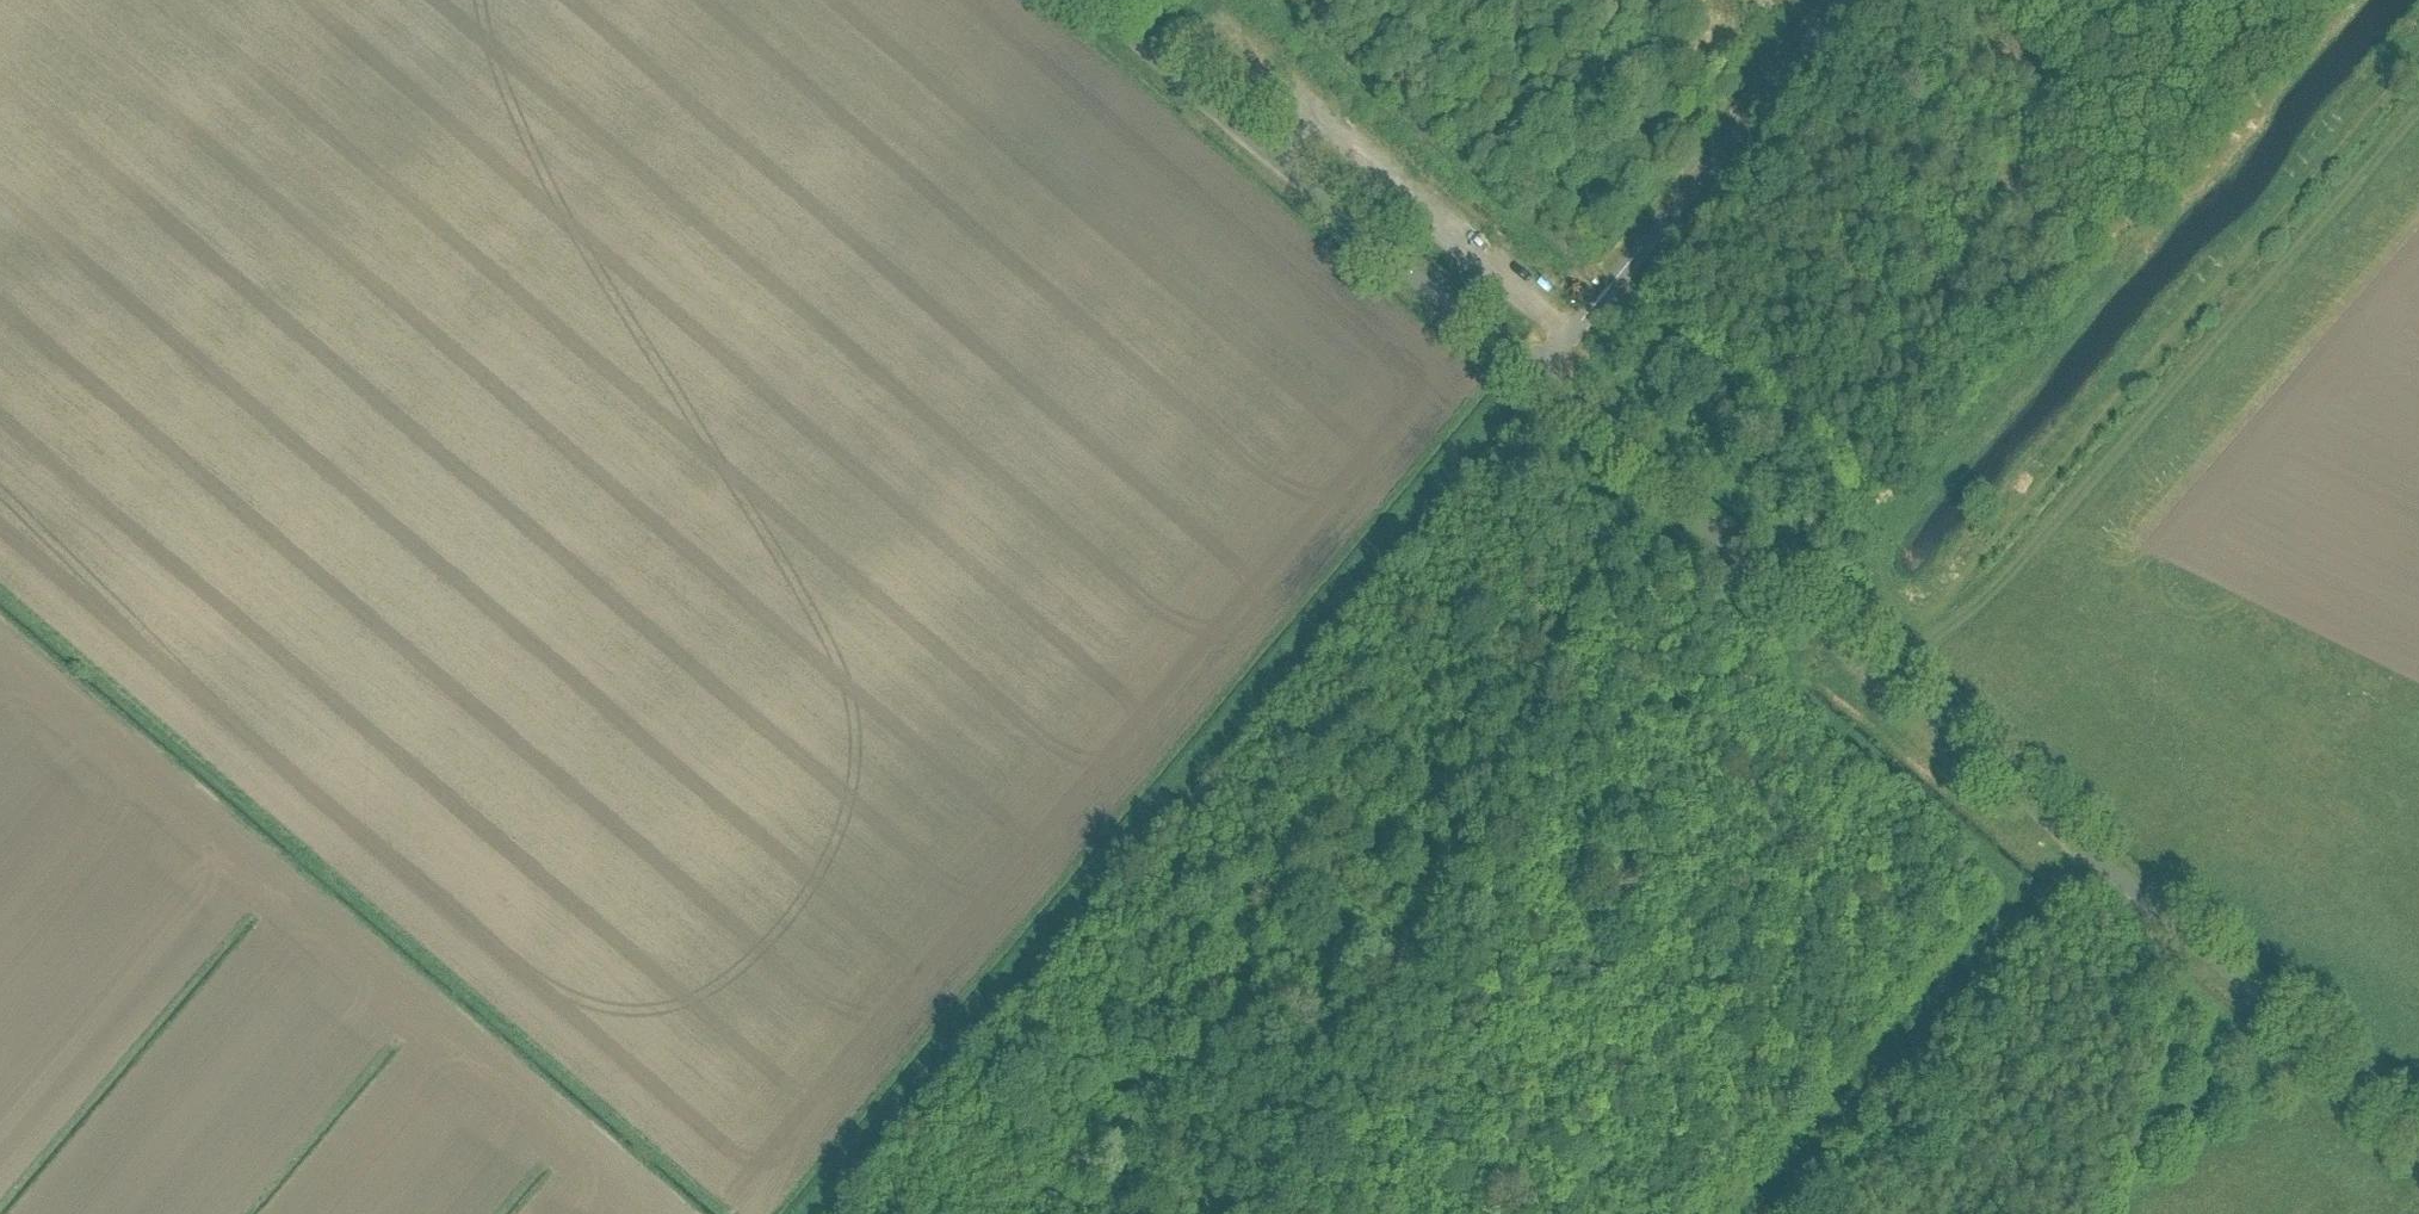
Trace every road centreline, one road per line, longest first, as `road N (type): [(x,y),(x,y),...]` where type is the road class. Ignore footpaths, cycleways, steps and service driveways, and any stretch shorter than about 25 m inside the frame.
road 1 (unclassified): [(2418,1141),(1873,682),(1537,384)]
road 2 (unclassified): [(1537,384),(1087,0)]

